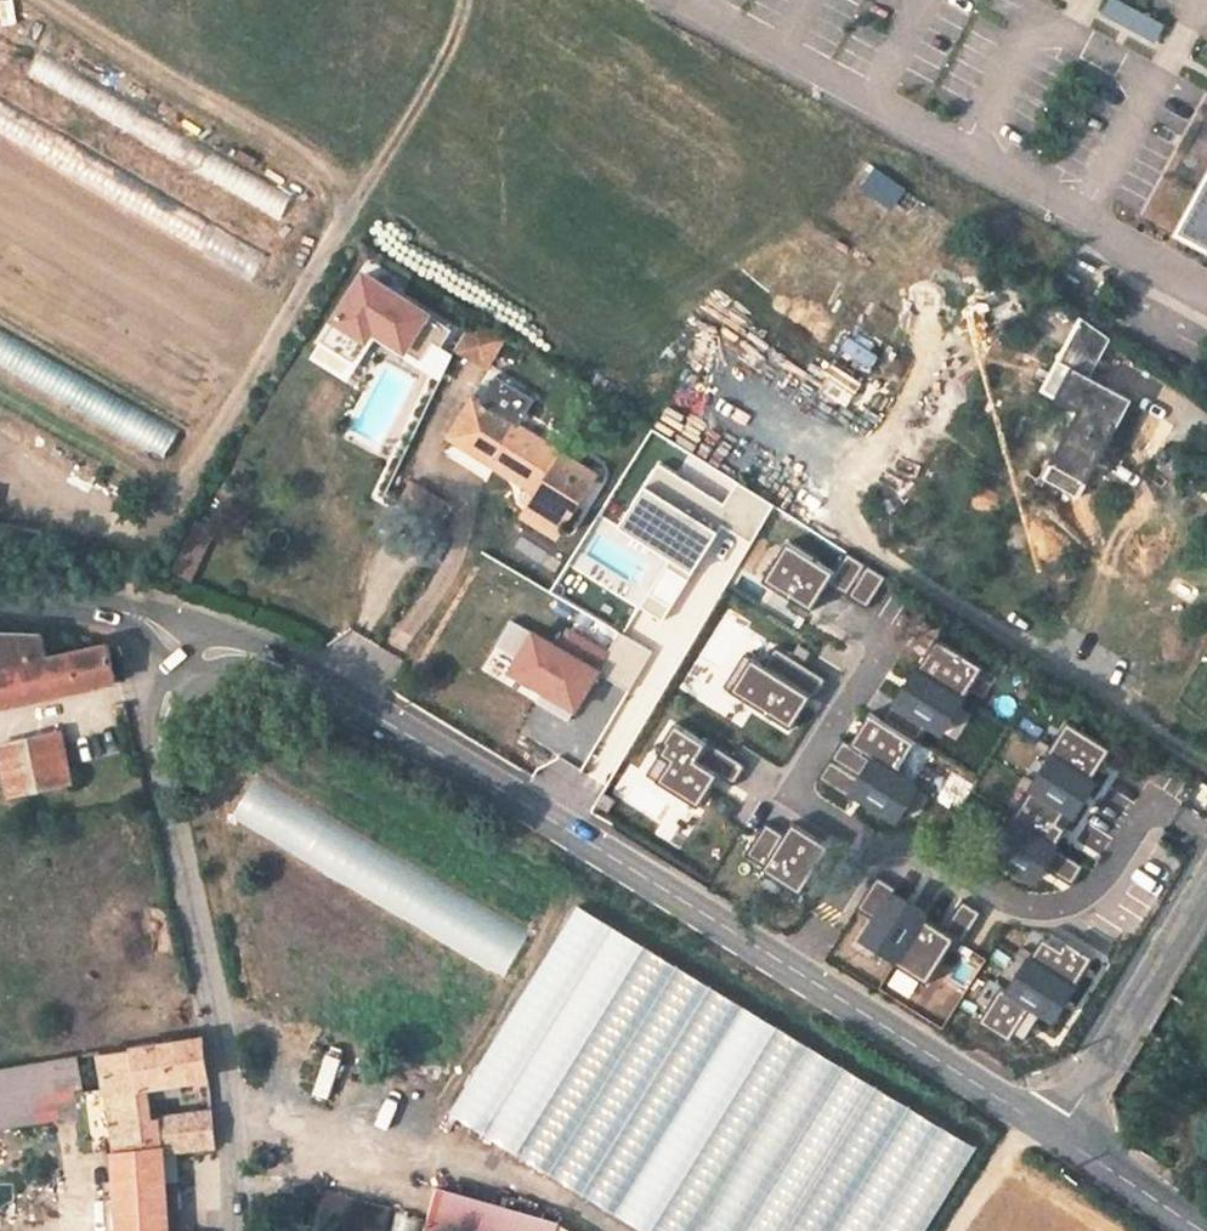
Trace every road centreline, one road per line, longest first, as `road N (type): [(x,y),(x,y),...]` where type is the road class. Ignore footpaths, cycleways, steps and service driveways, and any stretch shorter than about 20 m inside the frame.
road 1 (tertiary): [(1048,1130),(322,675),(182,622)]
road 2 (track): [(123,610),(137,560),(440,68),(464,0)]
road 3 (residential): [(233,1230),(230,1088),(164,749),(164,706),(182,622)]
road 4 (tertiary): [(1048,1130),(1206,888)]
road 5 (tertiary): [(182,622),(0,591)]
road 6 (tertiary): [(1201,1230),(1048,1130)]
road 7 (track): [(962,1230),(1031,1119)]

